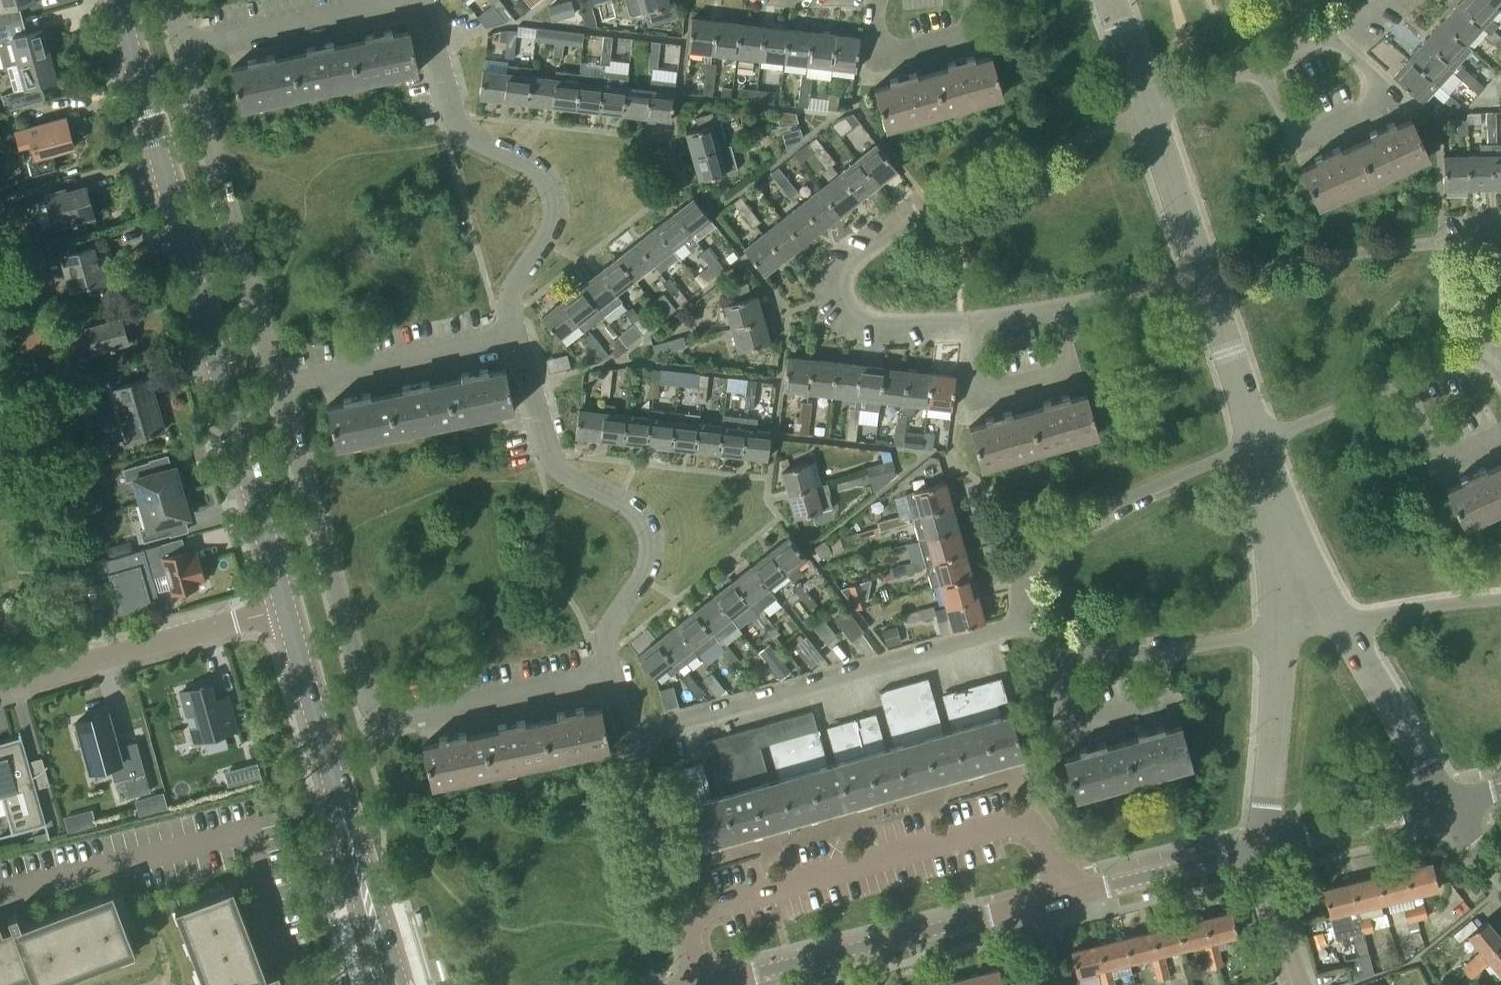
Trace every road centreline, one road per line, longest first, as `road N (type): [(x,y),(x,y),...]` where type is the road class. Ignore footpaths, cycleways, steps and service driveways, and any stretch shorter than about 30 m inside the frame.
road 1 (residential): [(1207,282),(962,320),(873,323),(848,306),(844,280),(861,255),(1026,164),(1148,111)]
road 2 (secondary): [(285,608),(115,0)]
road 3 (residential): [(1080,894),(1037,828),(1005,823),(681,915)]
road 4 (residential): [(629,735),(1031,622)]
road 5 (residential): [(614,677),(605,630),(643,564),(641,529),(624,508),(556,473),(518,339)]
road 6 (residential): [(518,339),(507,299),(547,226),(545,194),(527,170),(462,130),(422,0)]
road 7 (residential): [(278,386),(183,48)]
road 8 (residential): [(377,713),(278,386)]
road 9 (residential): [(1031,622),(1023,577),(1040,548),(1138,494),(1256,443)]
road 10 (unclassified): [(720,982),(1024,908)]
road 11 (secondary): [(368,905),(285,608)]
road 12 (residential): [(1500,240),(1310,260),(1207,282)]
road 13 (residential): [(0,688),(285,608)]
road 14 (residential): [(1256,443),(1500,338)]
road 15 (residential): [(1148,111),(1259,66),(1387,0)]
road 16 (residential): [(1278,637),(1072,652),(1031,622)]
road 17 (residential): [(278,386),(518,339)]
road 18 (residential): [(377,713),(406,716),(614,677)]
road 19 (residential): [(183,48),(415,0)]
road 20 (residential): [(1263,847),(1278,637)]
road 21 (residential): [(1447,803),(1341,623)]
road 22 (unclassified): [(1263,847),(1447,803)]
road 23 (unclassified): [(1080,894),(1263,847)]
road 24 (residential): [(681,915),(629,735)]
road 25 (residential): [(1207,282),(1148,111)]
road 26 (residential): [(1256,443),(1207,282)]
road 27 (residential): [(1341,623),(1500,600)]
road 28 (residential): [(1301,984),(1264,874),(1263,847)]

